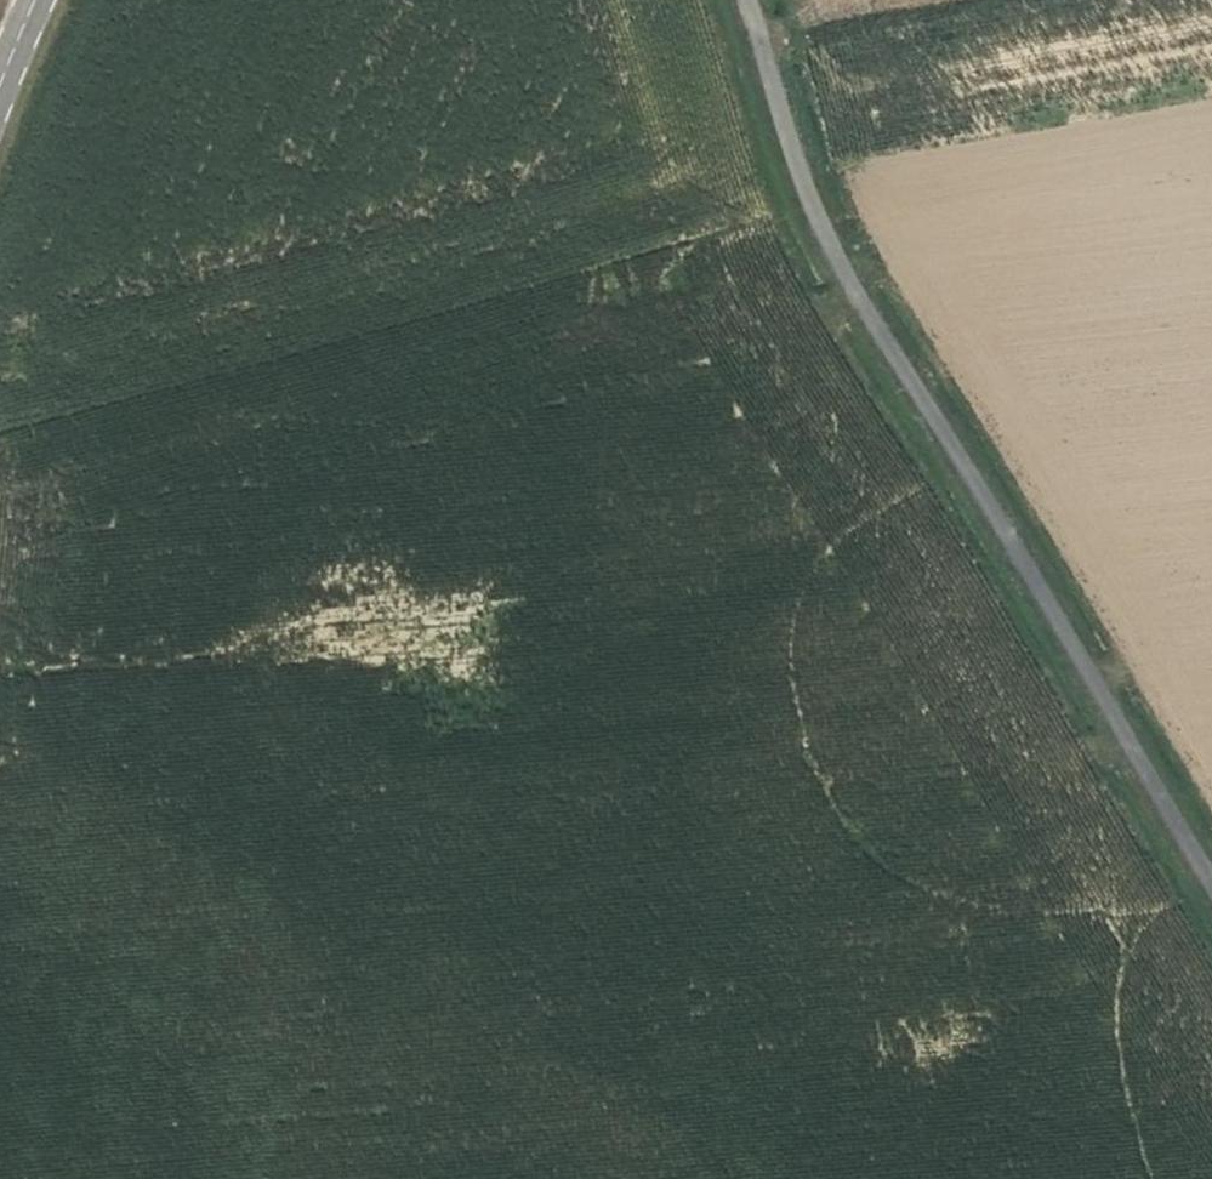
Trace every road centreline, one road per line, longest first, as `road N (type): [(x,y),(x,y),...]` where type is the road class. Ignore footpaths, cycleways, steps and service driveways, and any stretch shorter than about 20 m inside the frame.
road 1 (residential): [(1211,875),(848,275),(809,194),(745,0)]

